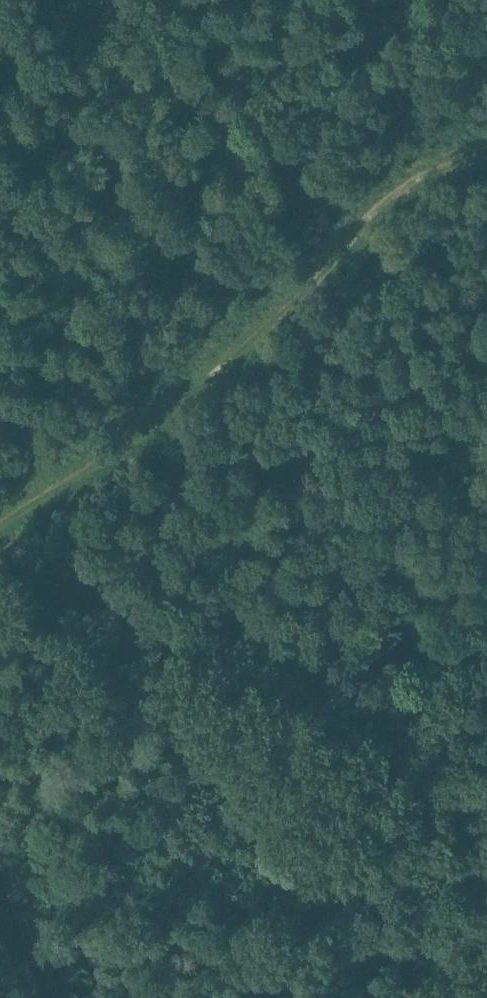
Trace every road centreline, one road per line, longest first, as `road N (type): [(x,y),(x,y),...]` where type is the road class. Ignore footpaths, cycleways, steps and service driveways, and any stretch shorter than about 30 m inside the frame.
road 1 (track): [(0,520),(131,437),(397,196),(447,163),(486,154)]
road 2 (track): [(0,876),(26,924),(36,971),(23,997)]

